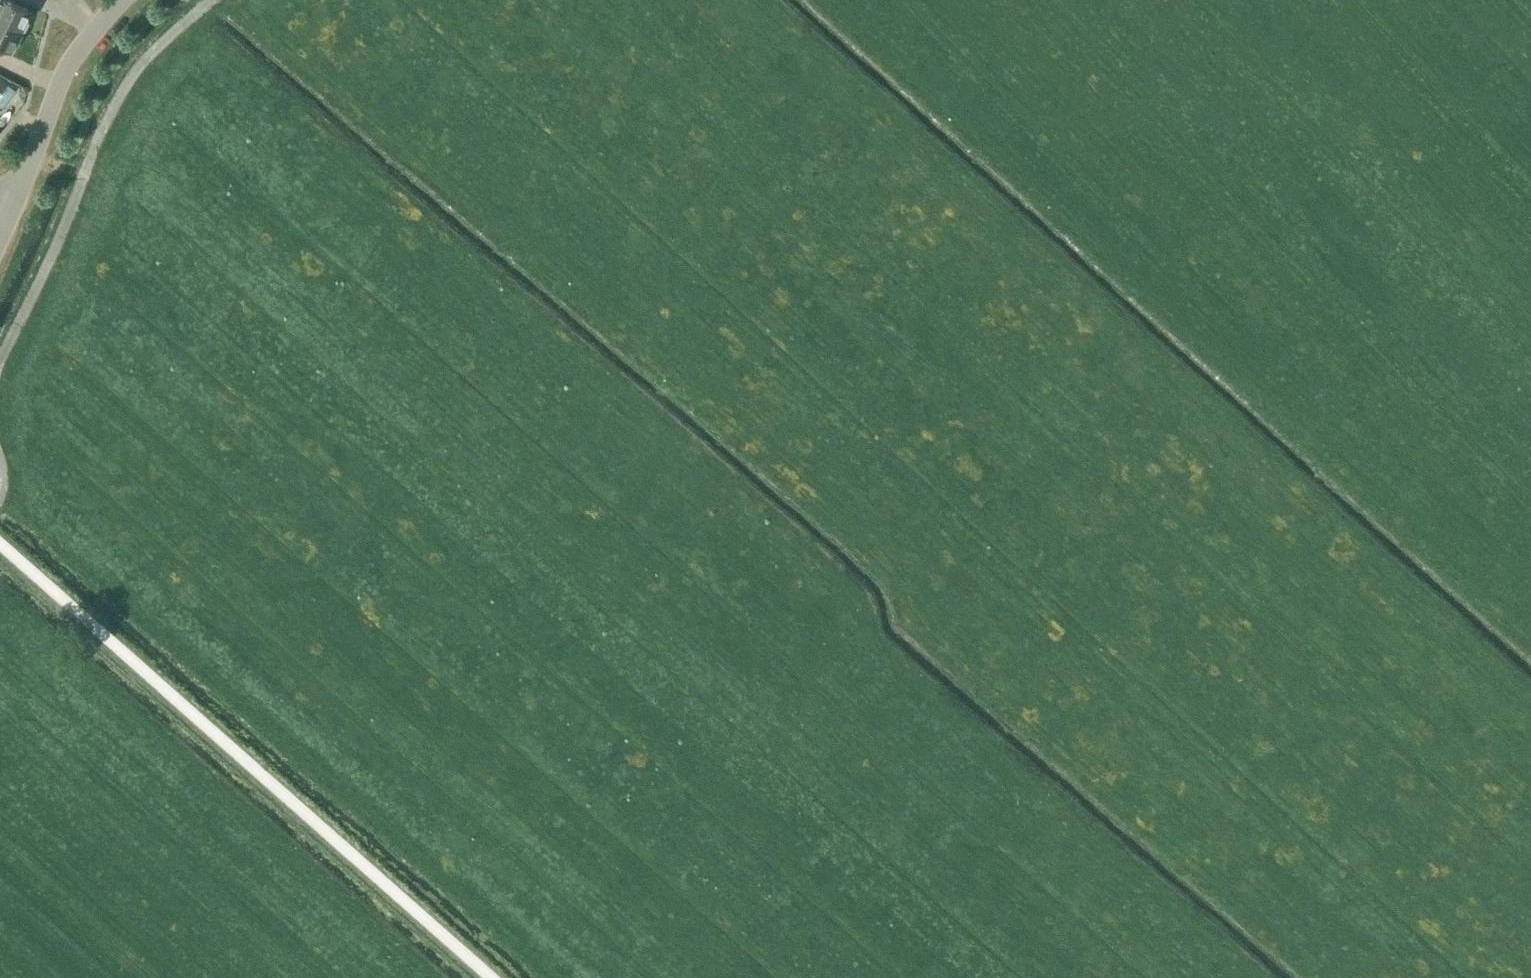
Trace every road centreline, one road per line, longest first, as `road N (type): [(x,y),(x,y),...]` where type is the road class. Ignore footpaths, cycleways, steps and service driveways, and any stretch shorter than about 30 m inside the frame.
road 1 (unclassified): [(0,543),(490,977)]
road 2 (track): [(217,0),(138,69),(96,139),(0,361)]
road 3 (tertiary): [(10,213),(67,68),(122,0)]

